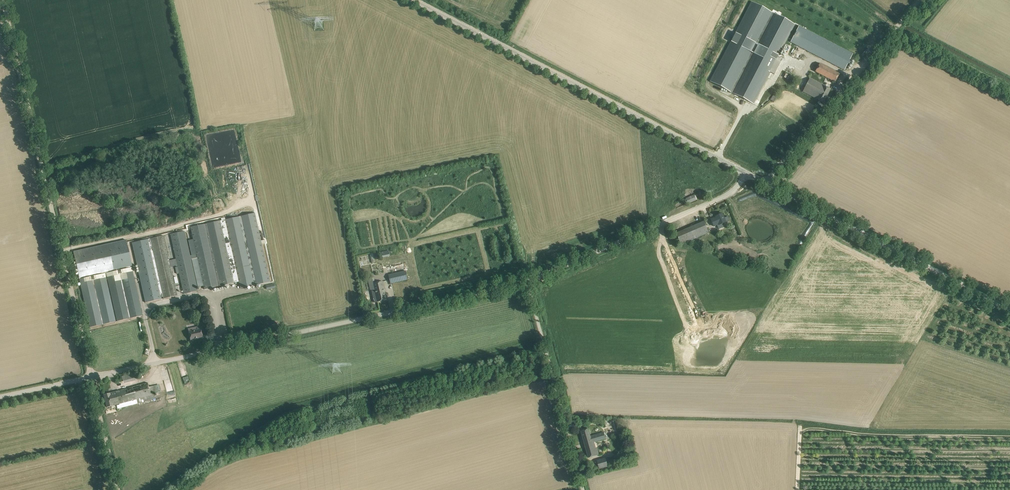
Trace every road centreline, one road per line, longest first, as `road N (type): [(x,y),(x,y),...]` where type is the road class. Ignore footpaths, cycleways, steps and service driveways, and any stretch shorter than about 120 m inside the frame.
road 1 (unclassified): [(0,397),(524,283)]
road 2 (track): [(118,489),(5,0)]
road 3 (unclassified): [(745,170),(409,0)]
road 4 (unclassified): [(1009,308),(766,180)]
road 5 (unclassified): [(524,283),(715,201),(745,170)]
road 6 (unclassified): [(766,180),(916,0)]
road 7 (unclassified): [(581,489),(524,283)]

